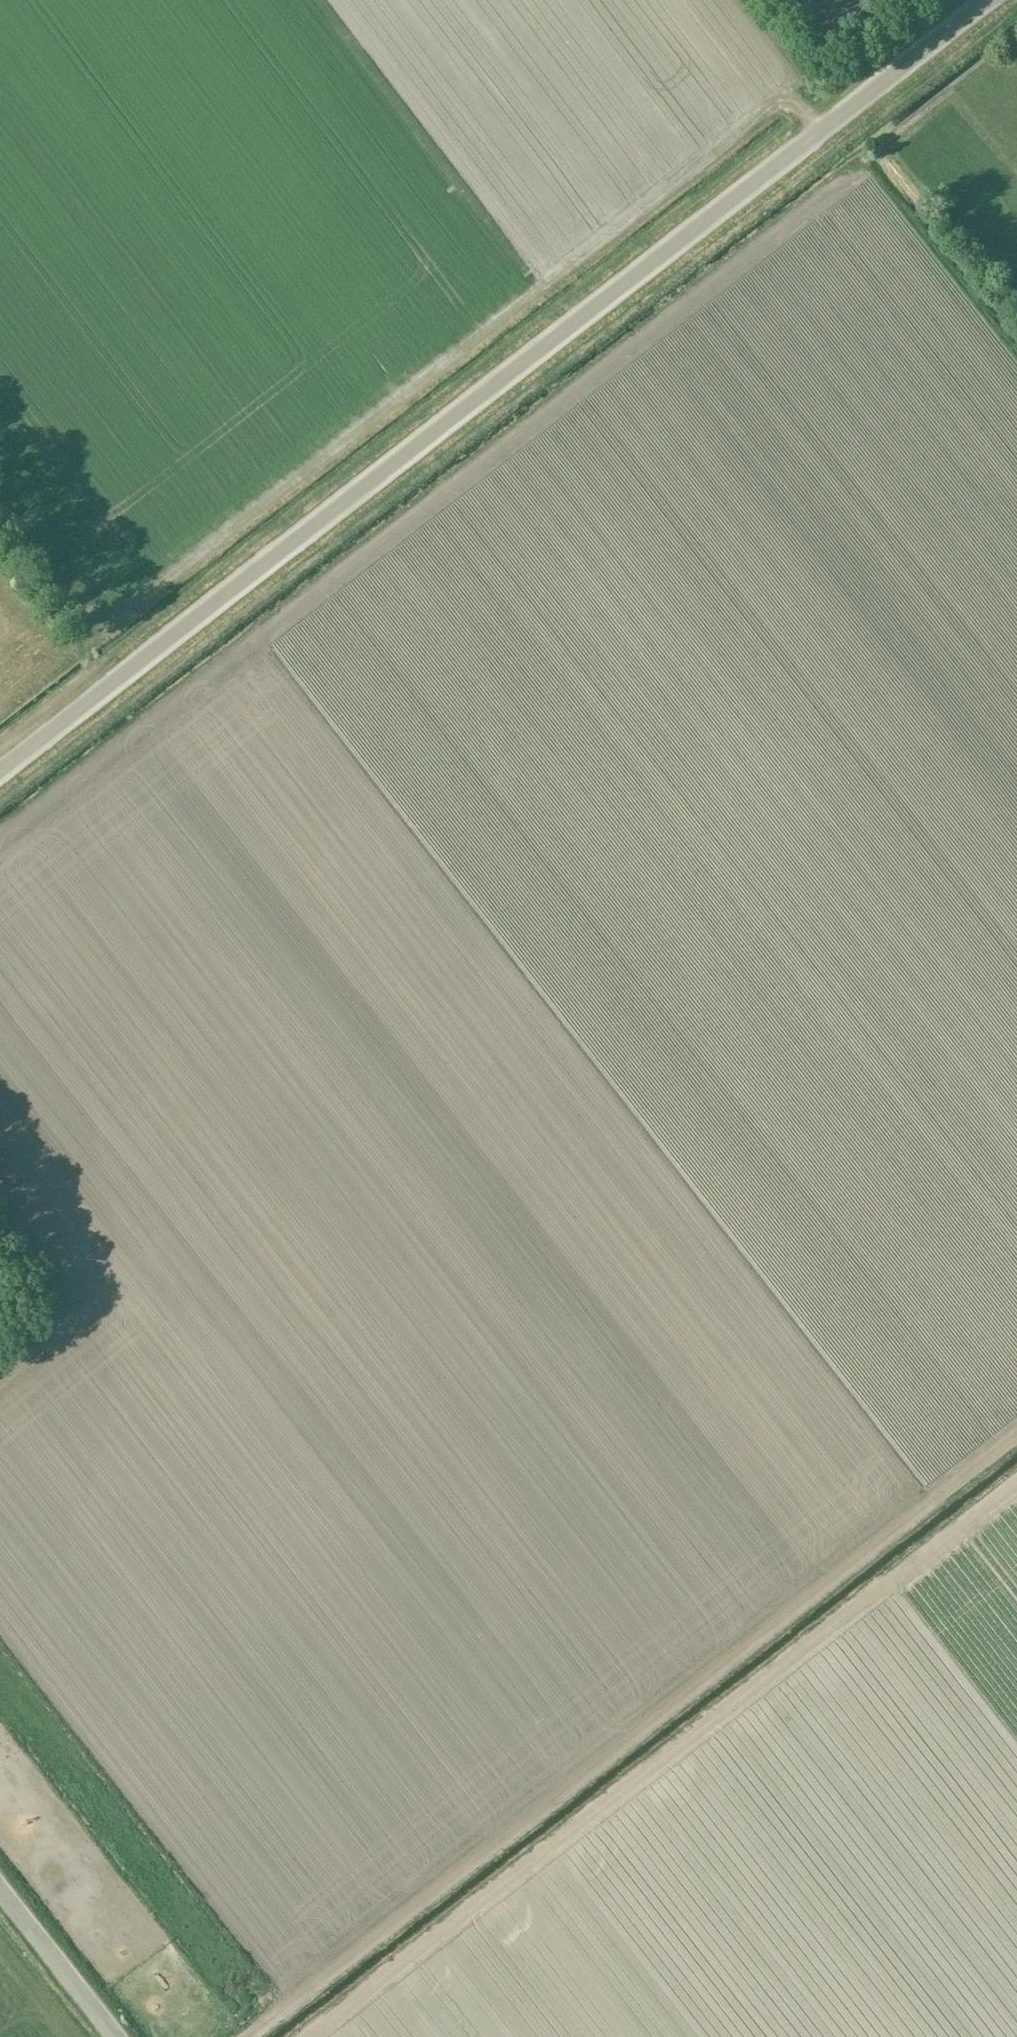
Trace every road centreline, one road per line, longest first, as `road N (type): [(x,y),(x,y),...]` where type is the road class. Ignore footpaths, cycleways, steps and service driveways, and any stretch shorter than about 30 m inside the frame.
road 1 (tertiary): [(0,771),(988,0)]
road 2 (unclassified): [(117,2036),(0,1888)]

